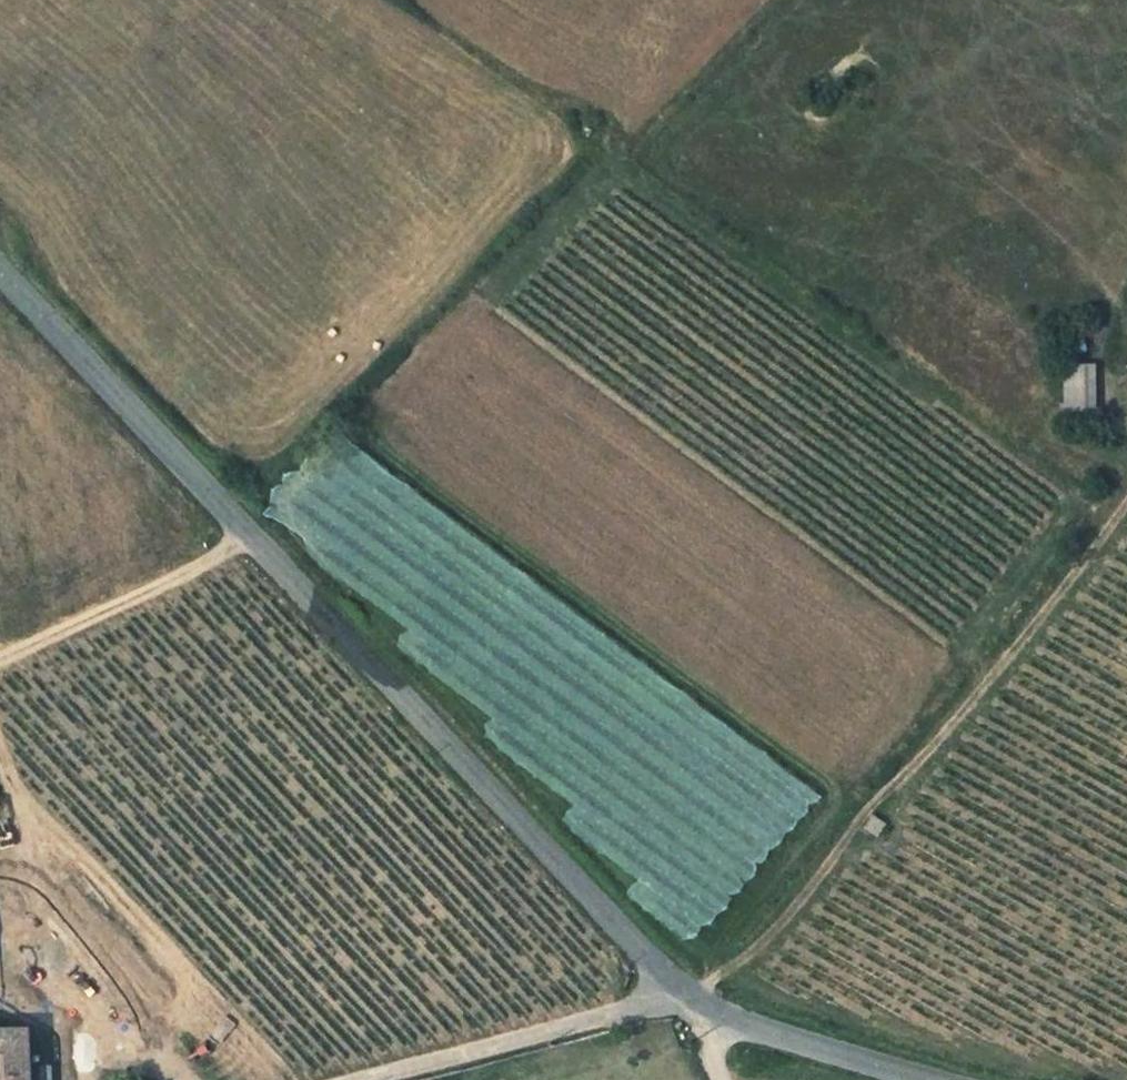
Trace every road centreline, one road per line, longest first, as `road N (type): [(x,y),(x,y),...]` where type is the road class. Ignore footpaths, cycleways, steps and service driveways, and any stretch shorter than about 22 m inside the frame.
road 1 (tertiary): [(0,263),(698,1004),(952,1079)]

